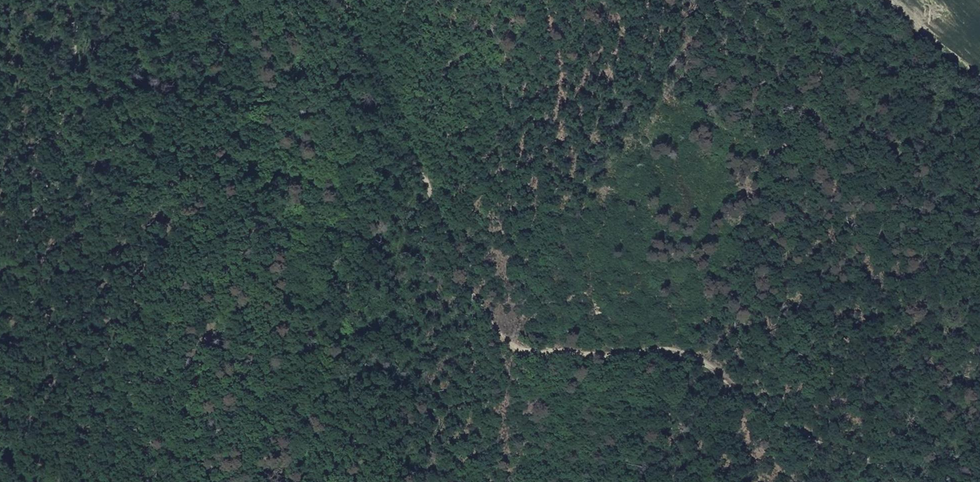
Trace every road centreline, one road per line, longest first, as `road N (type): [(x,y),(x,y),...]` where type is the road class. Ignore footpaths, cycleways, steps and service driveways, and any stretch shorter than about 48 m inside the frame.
road 1 (track): [(322,0),(390,97),(465,280),(501,335),(550,355),(688,355),(801,435),(898,481)]
road 2 (track): [(0,258),(37,203),(58,119),(71,0)]
road 3 (track): [(611,354),(589,287),(606,191)]

